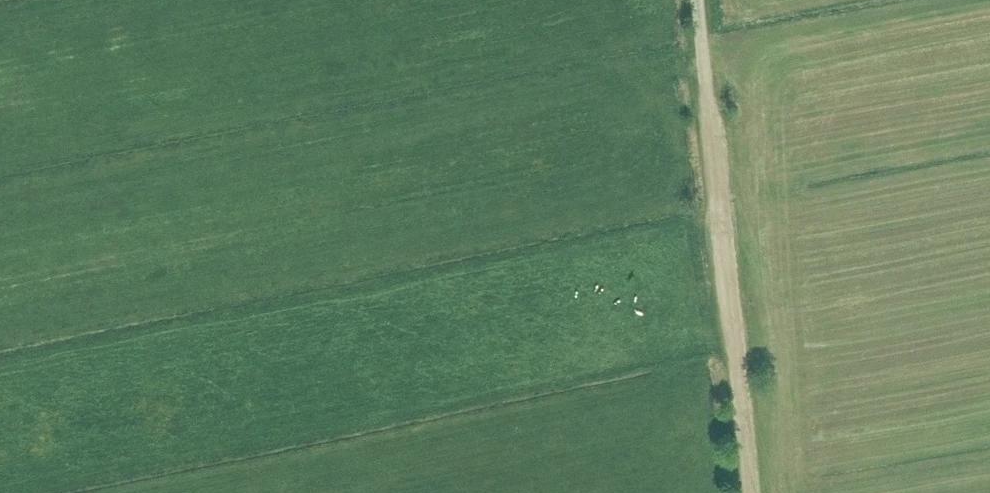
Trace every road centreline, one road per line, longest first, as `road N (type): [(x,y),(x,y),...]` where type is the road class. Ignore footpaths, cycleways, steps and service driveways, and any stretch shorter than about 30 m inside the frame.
road 1 (track): [(747,492),(701,42)]

